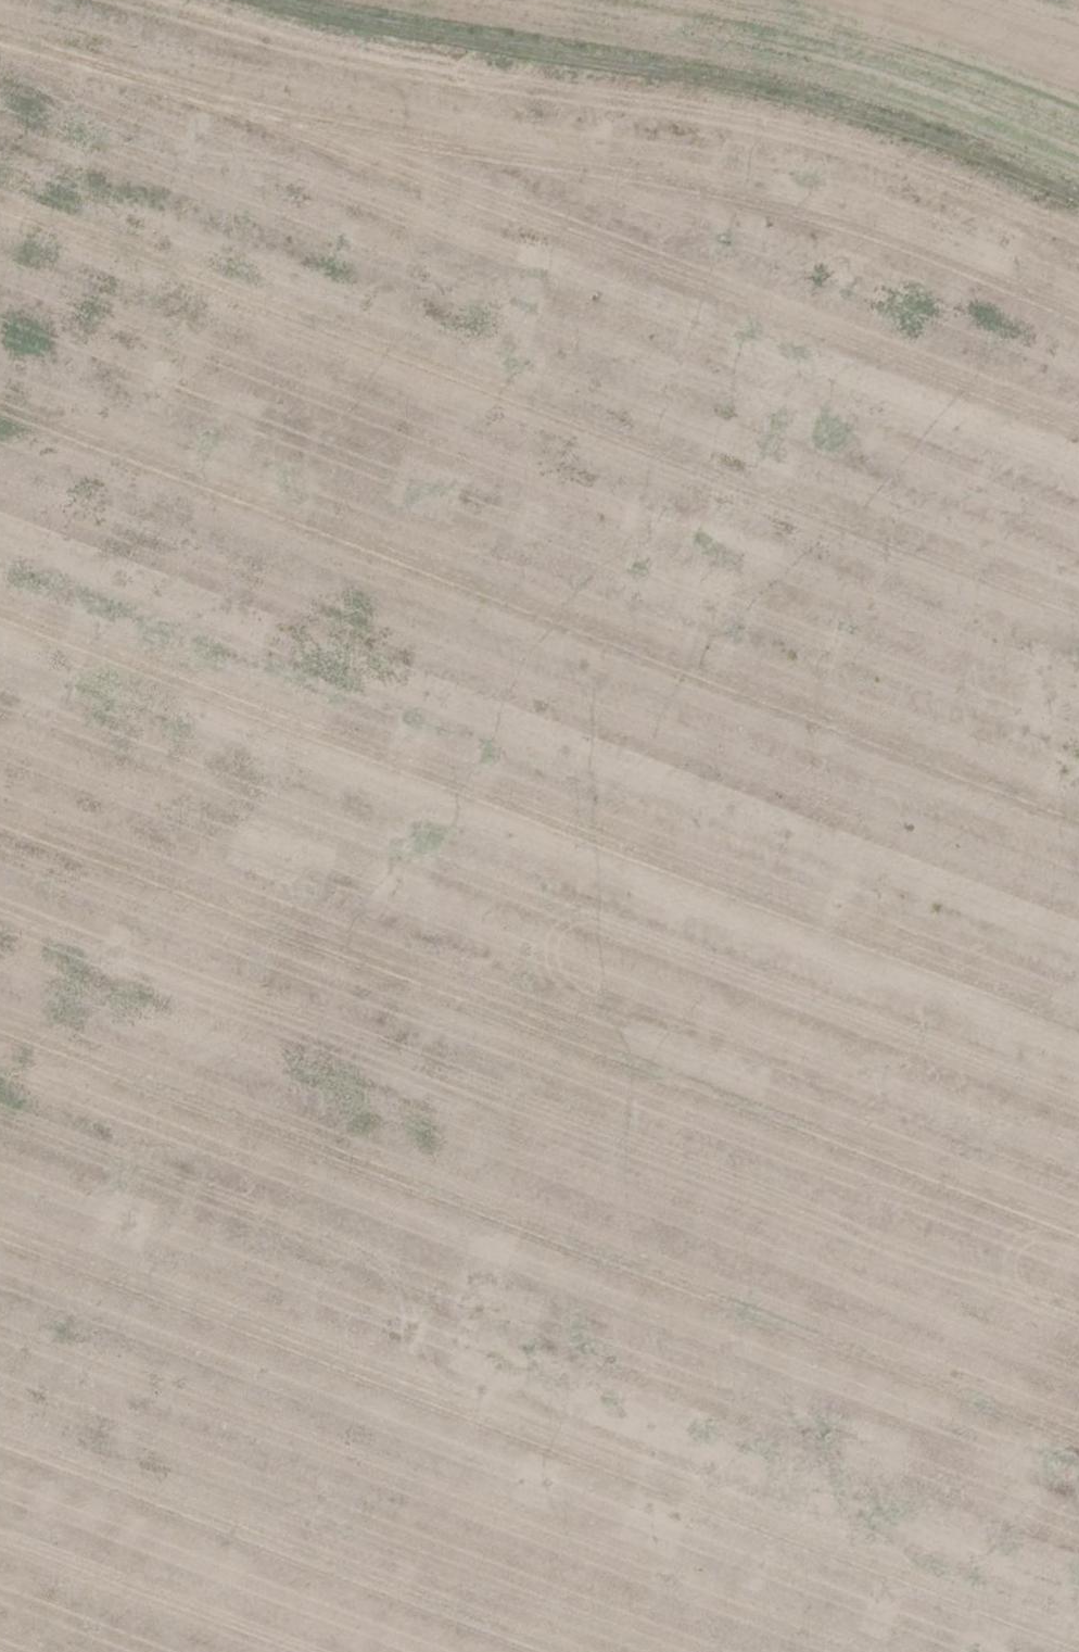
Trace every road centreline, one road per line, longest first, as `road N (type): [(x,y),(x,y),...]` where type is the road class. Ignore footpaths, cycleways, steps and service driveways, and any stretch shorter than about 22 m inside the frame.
road 1 (track): [(242,0),(486,49),(640,68),(833,113),(987,161),(1078,203)]

